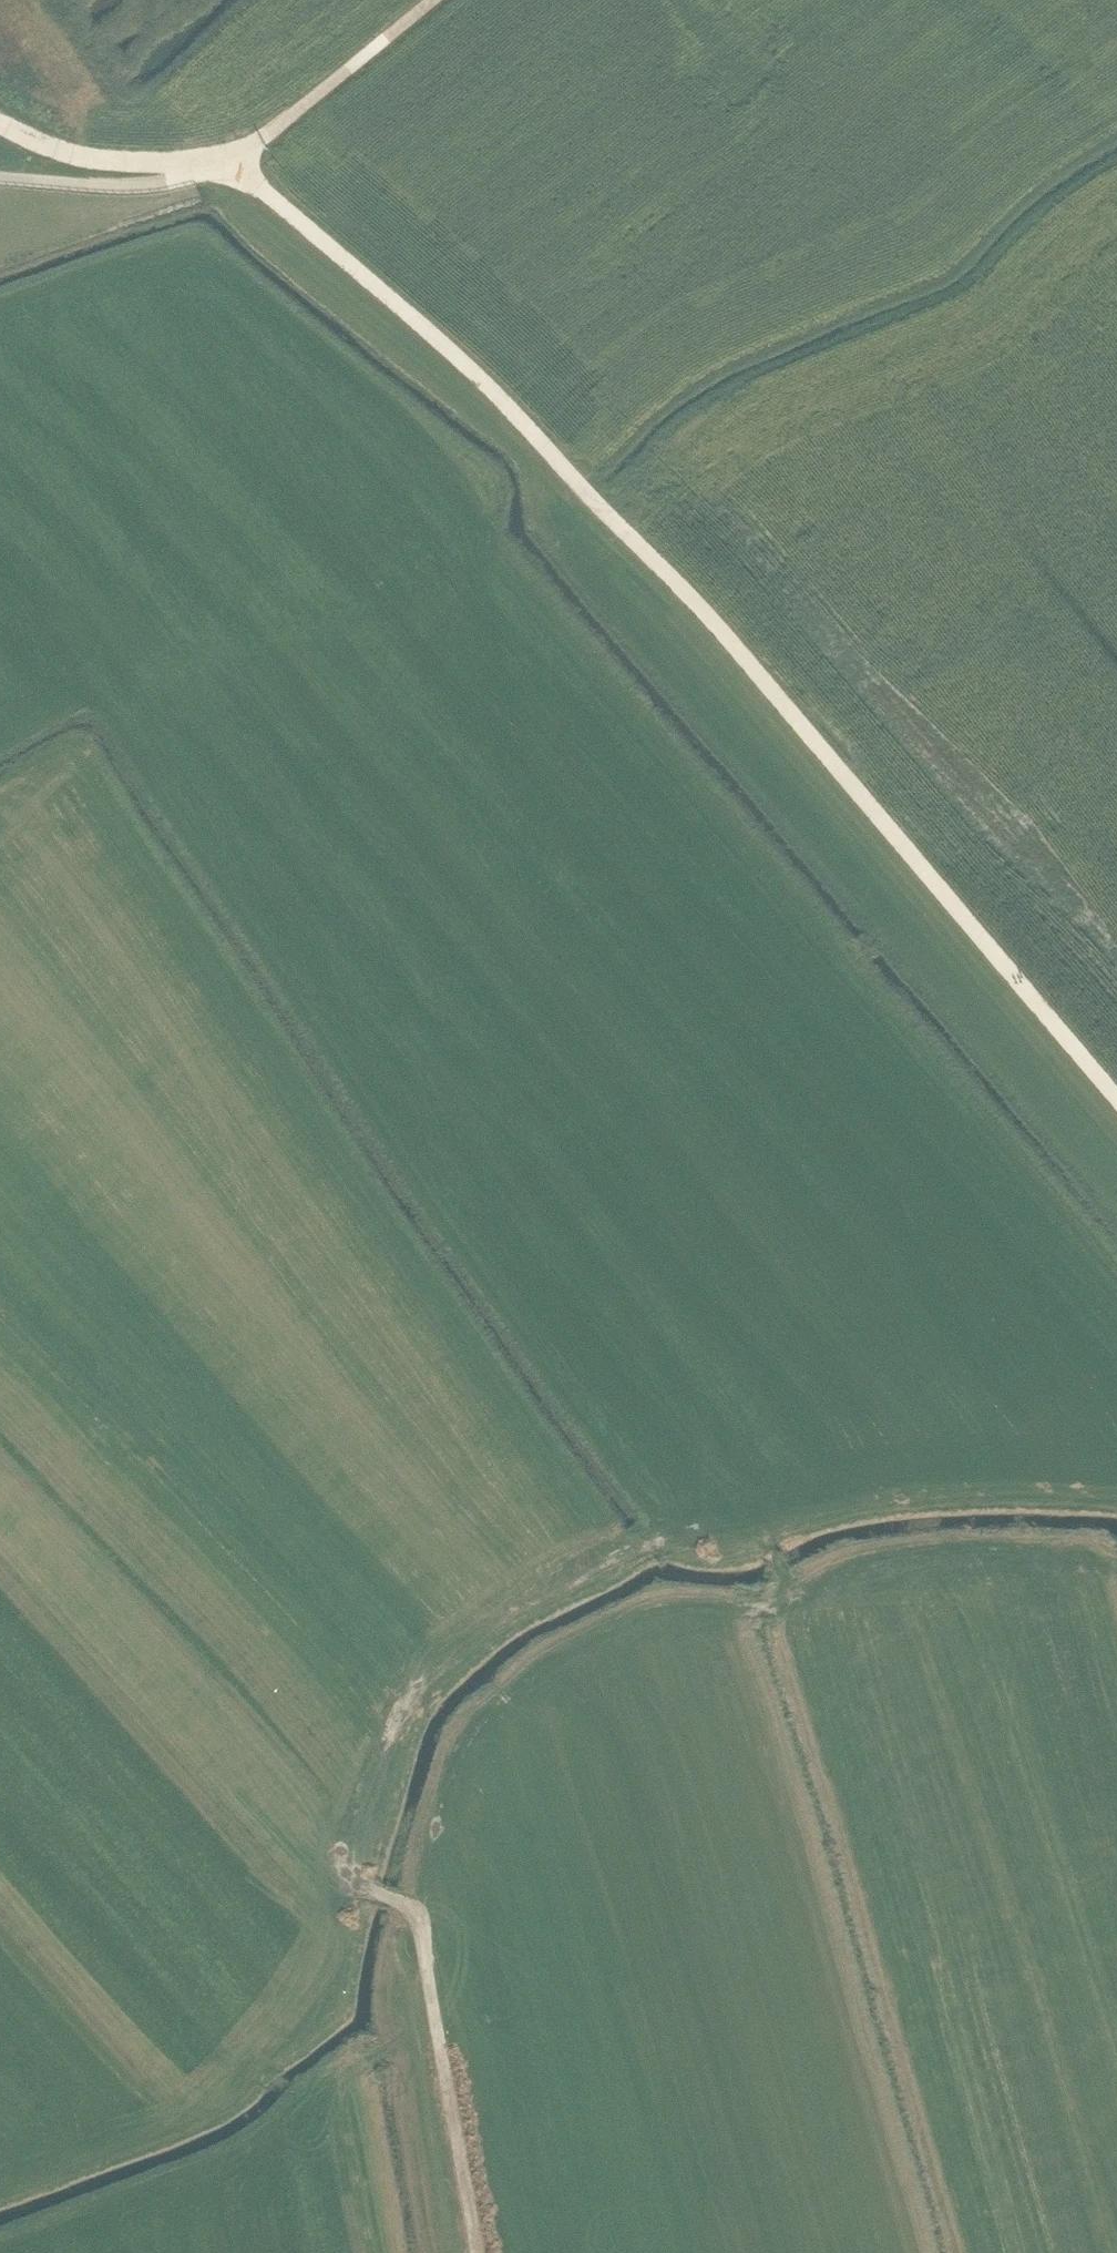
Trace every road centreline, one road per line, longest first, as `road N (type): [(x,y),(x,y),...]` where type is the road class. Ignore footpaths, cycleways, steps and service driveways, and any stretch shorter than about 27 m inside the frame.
road 1 (unclassified): [(0,178),(148,184),(230,161),(434,0)]

